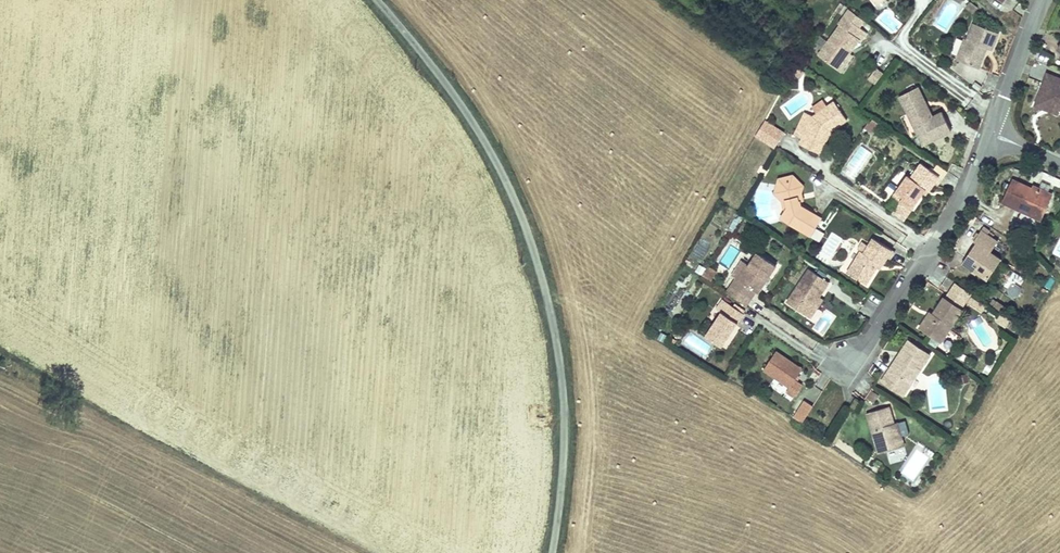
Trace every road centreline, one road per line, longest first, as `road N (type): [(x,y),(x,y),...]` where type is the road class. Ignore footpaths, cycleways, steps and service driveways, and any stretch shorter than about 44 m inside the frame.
road 1 (unclassified): [(378,0),(462,104),(510,186),(543,277),(564,424),(553,552)]
road 2 (track): [(0,355),(366,552)]
road 3 (residential): [(991,136),(960,203),(875,333),(828,370)]
road 4 (residential): [(1043,0),(991,136)]

